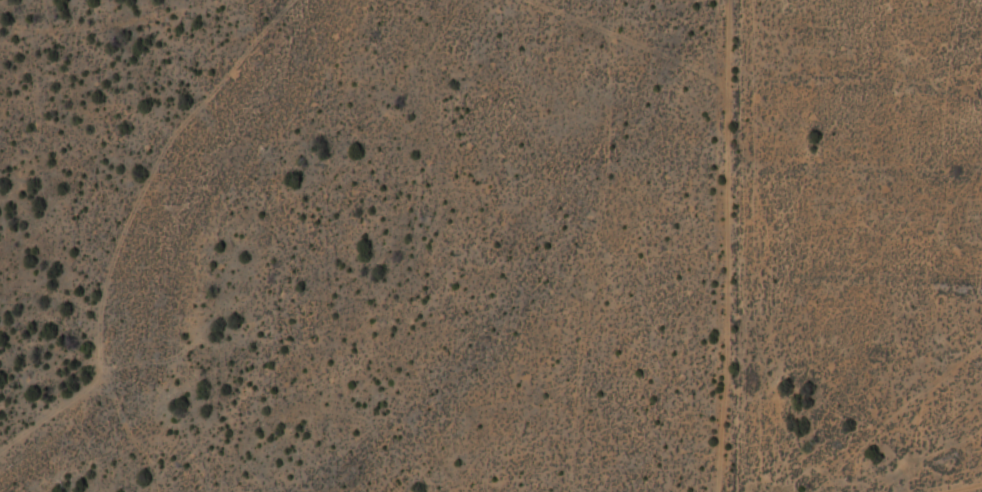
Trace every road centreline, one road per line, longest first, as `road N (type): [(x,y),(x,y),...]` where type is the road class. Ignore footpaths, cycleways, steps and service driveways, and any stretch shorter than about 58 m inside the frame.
road 1 (track): [(716,491),(725,0)]

